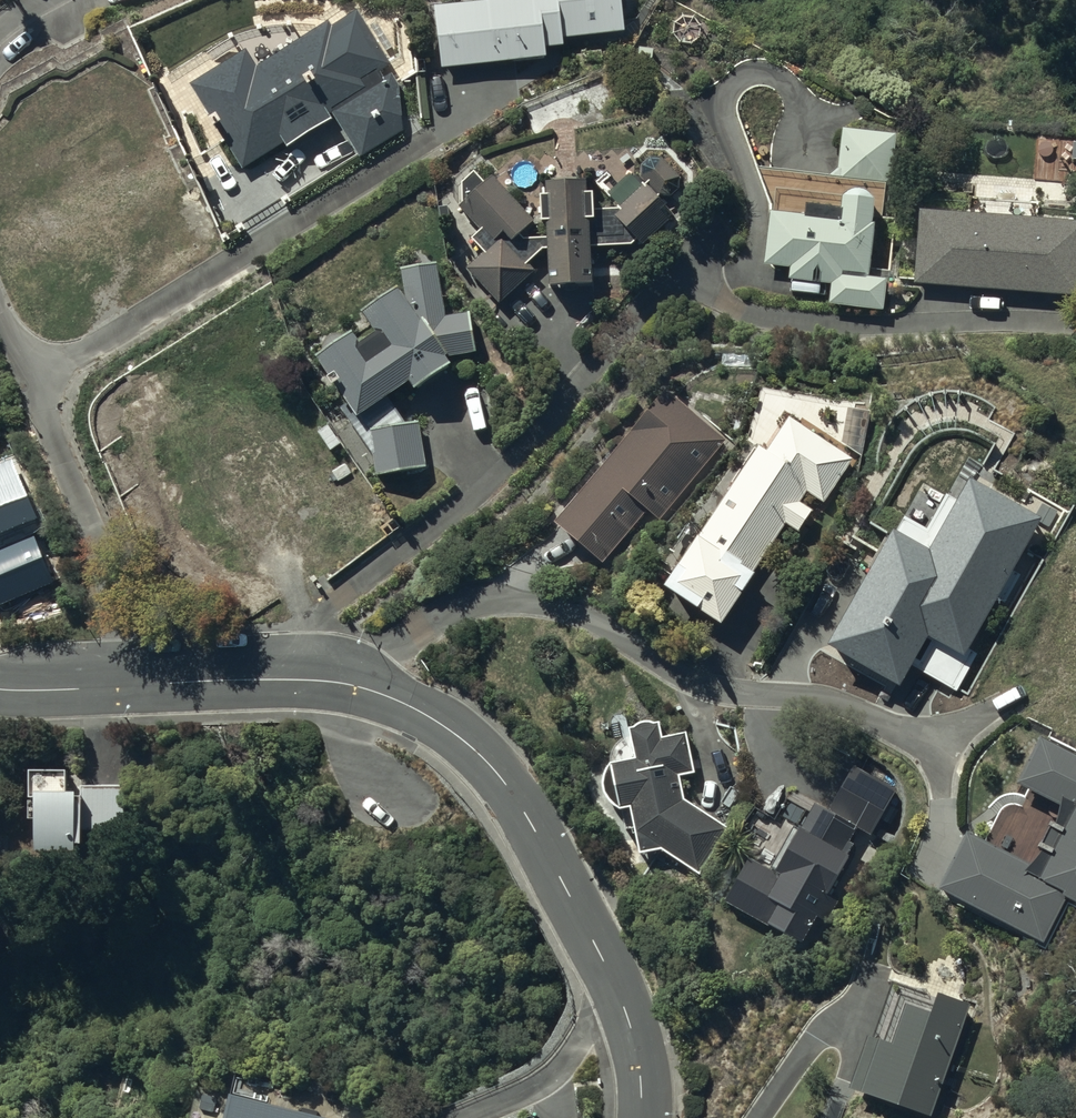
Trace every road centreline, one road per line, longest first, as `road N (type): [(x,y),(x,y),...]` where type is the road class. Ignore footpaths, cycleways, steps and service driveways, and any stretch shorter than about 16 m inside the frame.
road 1 (residential): [(721,230),(453,511),(245,679)]
road 2 (residential): [(919,732),(759,681),(666,662),(572,607),(453,609),(331,681)]
road 3 (residential): [(331,681),(373,690),(439,723),(494,767),(515,797),(620,993),(635,1043),(641,1117)]
road 4 (residential): [(31,382),(98,546),(119,684)]
road 5 (residential): [(119,684),(245,679)]

